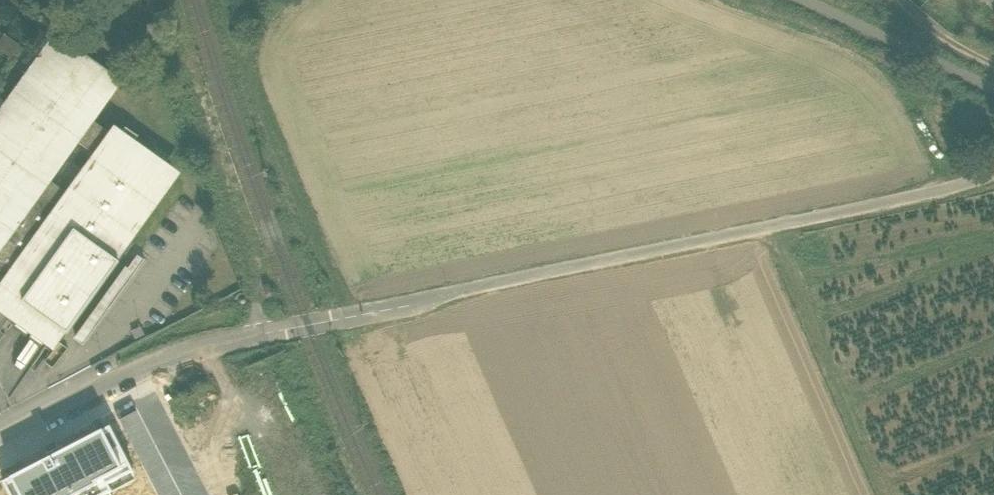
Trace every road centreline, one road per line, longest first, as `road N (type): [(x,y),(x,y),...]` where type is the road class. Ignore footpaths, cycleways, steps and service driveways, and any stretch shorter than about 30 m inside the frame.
road 1 (track): [(993,173),(262,335),(248,262),(175,47)]
road 2 (track): [(333,319),(244,89),(220,0)]
road 3 (residential): [(0,442),(154,363),(262,335)]

